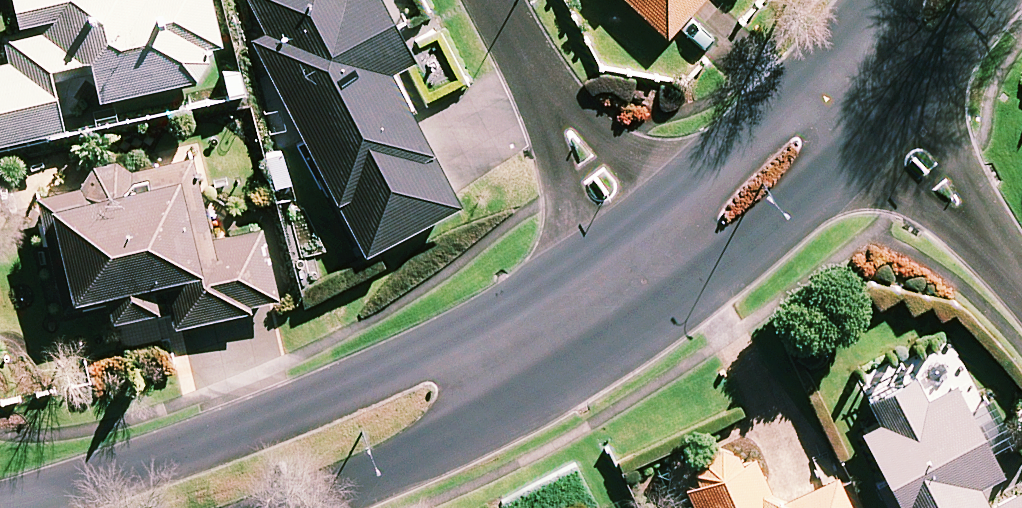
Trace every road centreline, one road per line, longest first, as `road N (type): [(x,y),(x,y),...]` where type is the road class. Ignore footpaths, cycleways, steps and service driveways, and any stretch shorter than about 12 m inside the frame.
road 1 (tertiary): [(0,504),(156,459),(429,357),(625,238)]
road 2 (tertiary): [(668,308),(473,440),(294,507)]
road 3 (tertiary): [(882,119),(668,308)]
road 4 (residential): [(490,0),(625,238)]
road 5 (tertiary): [(625,238),(823,59)]
road 6 (residential): [(1021,286),(882,119)]
road 7 (tertiary): [(992,0),(882,119)]

